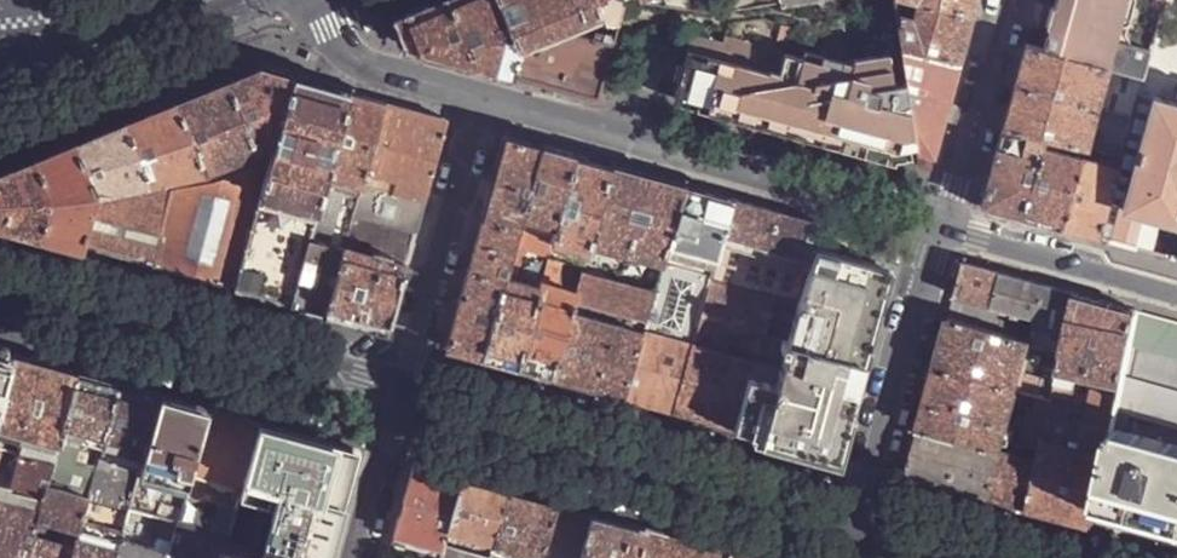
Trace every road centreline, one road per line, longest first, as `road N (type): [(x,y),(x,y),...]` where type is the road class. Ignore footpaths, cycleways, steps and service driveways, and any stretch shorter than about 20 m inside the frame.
road 1 (secondary): [(404,399),(865,521)]
road 2 (residential): [(937,226),(485,99)]
road 3 (secondary): [(1,293),(404,399)]
road 4 (residential): [(485,99),(404,399)]
road 5 (residential): [(865,521),(937,226)]
road 6 (residential): [(1001,0),(937,226)]
road 7 (residential): [(485,99),(344,57),(318,0)]
road 8 (secondary): [(200,0),(31,67)]
road 9 (residential): [(404,399),(358,557)]
road 10 (secondary): [(865,521),(997,557)]

